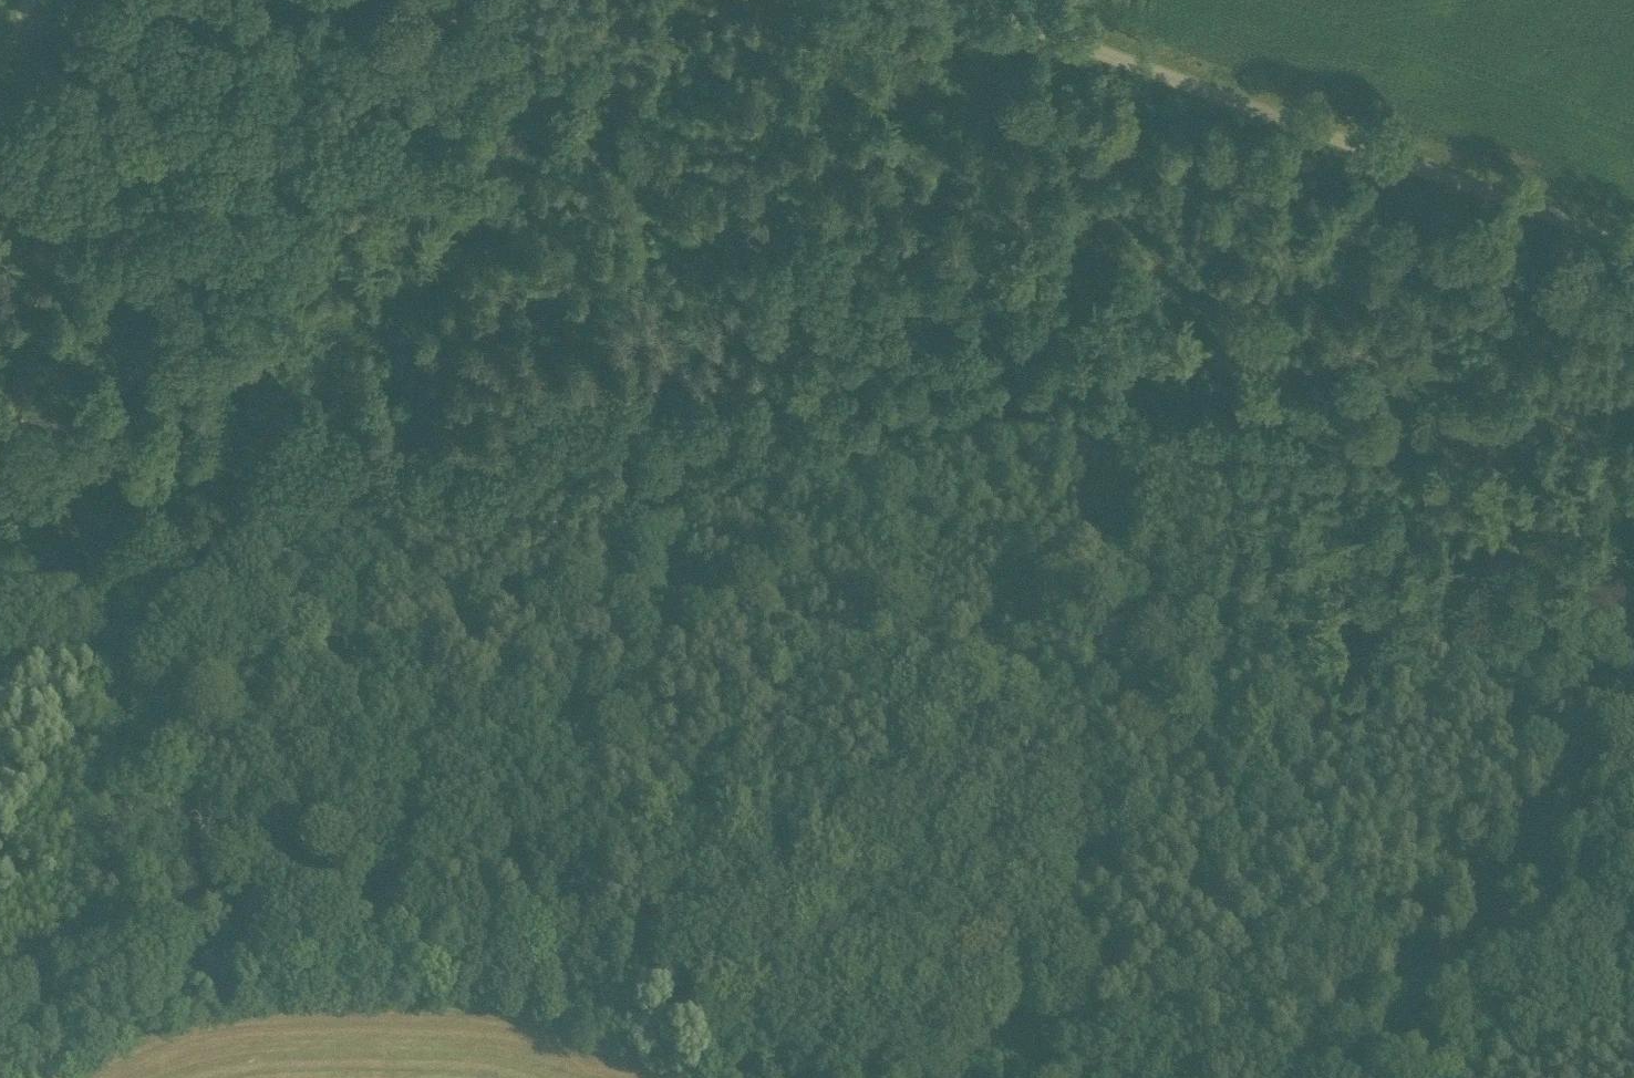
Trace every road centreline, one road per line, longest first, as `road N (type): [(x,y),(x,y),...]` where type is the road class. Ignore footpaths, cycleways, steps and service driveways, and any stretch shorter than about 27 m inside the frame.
road 1 (unclassified): [(1633,250),(961,0)]
road 2 (track): [(129,0),(100,68),(39,144),(0,232)]

